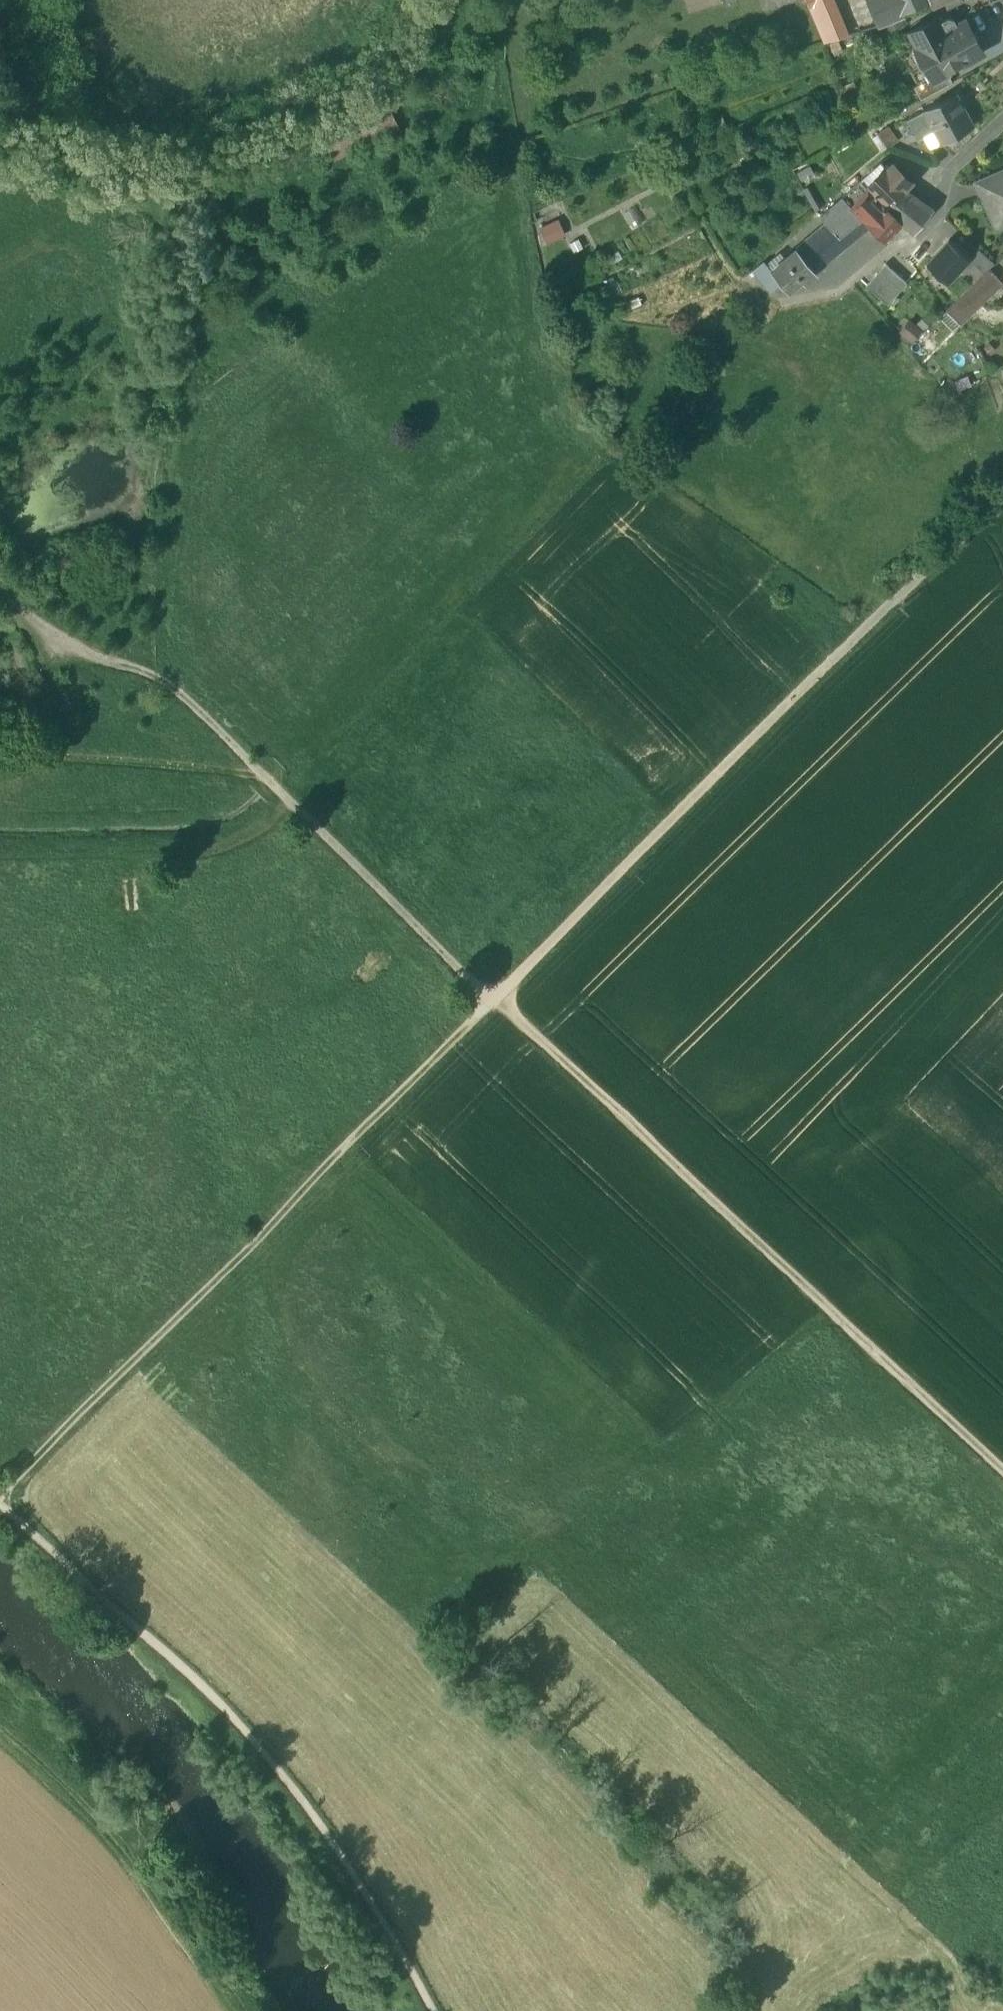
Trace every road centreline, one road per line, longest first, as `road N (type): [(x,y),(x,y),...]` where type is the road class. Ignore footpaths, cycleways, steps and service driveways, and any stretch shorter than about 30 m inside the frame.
road 1 (track): [(0,1492),(1002,495)]
road 2 (track): [(1002,1468),(493,996),(177,688),(34,619),(0,571)]
road 3 (track): [(0,1500),(239,1716),(377,1897),(442,2010)]

